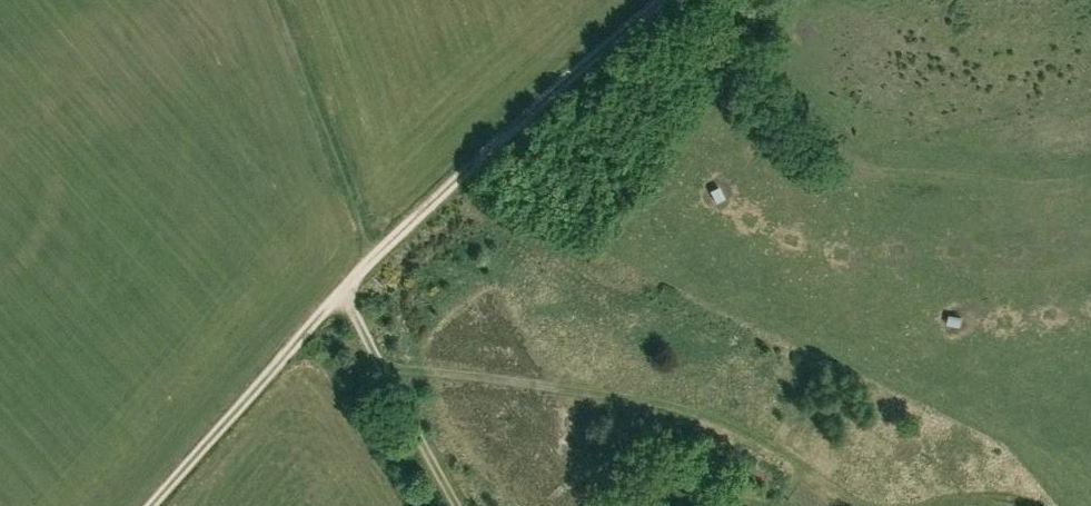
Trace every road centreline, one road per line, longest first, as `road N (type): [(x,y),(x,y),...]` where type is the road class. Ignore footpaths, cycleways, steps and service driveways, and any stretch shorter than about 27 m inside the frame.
road 1 (track): [(374,260),(653,0)]
road 2 (track): [(153,505),(374,260)]
road 3 (track): [(345,289),(458,505)]

